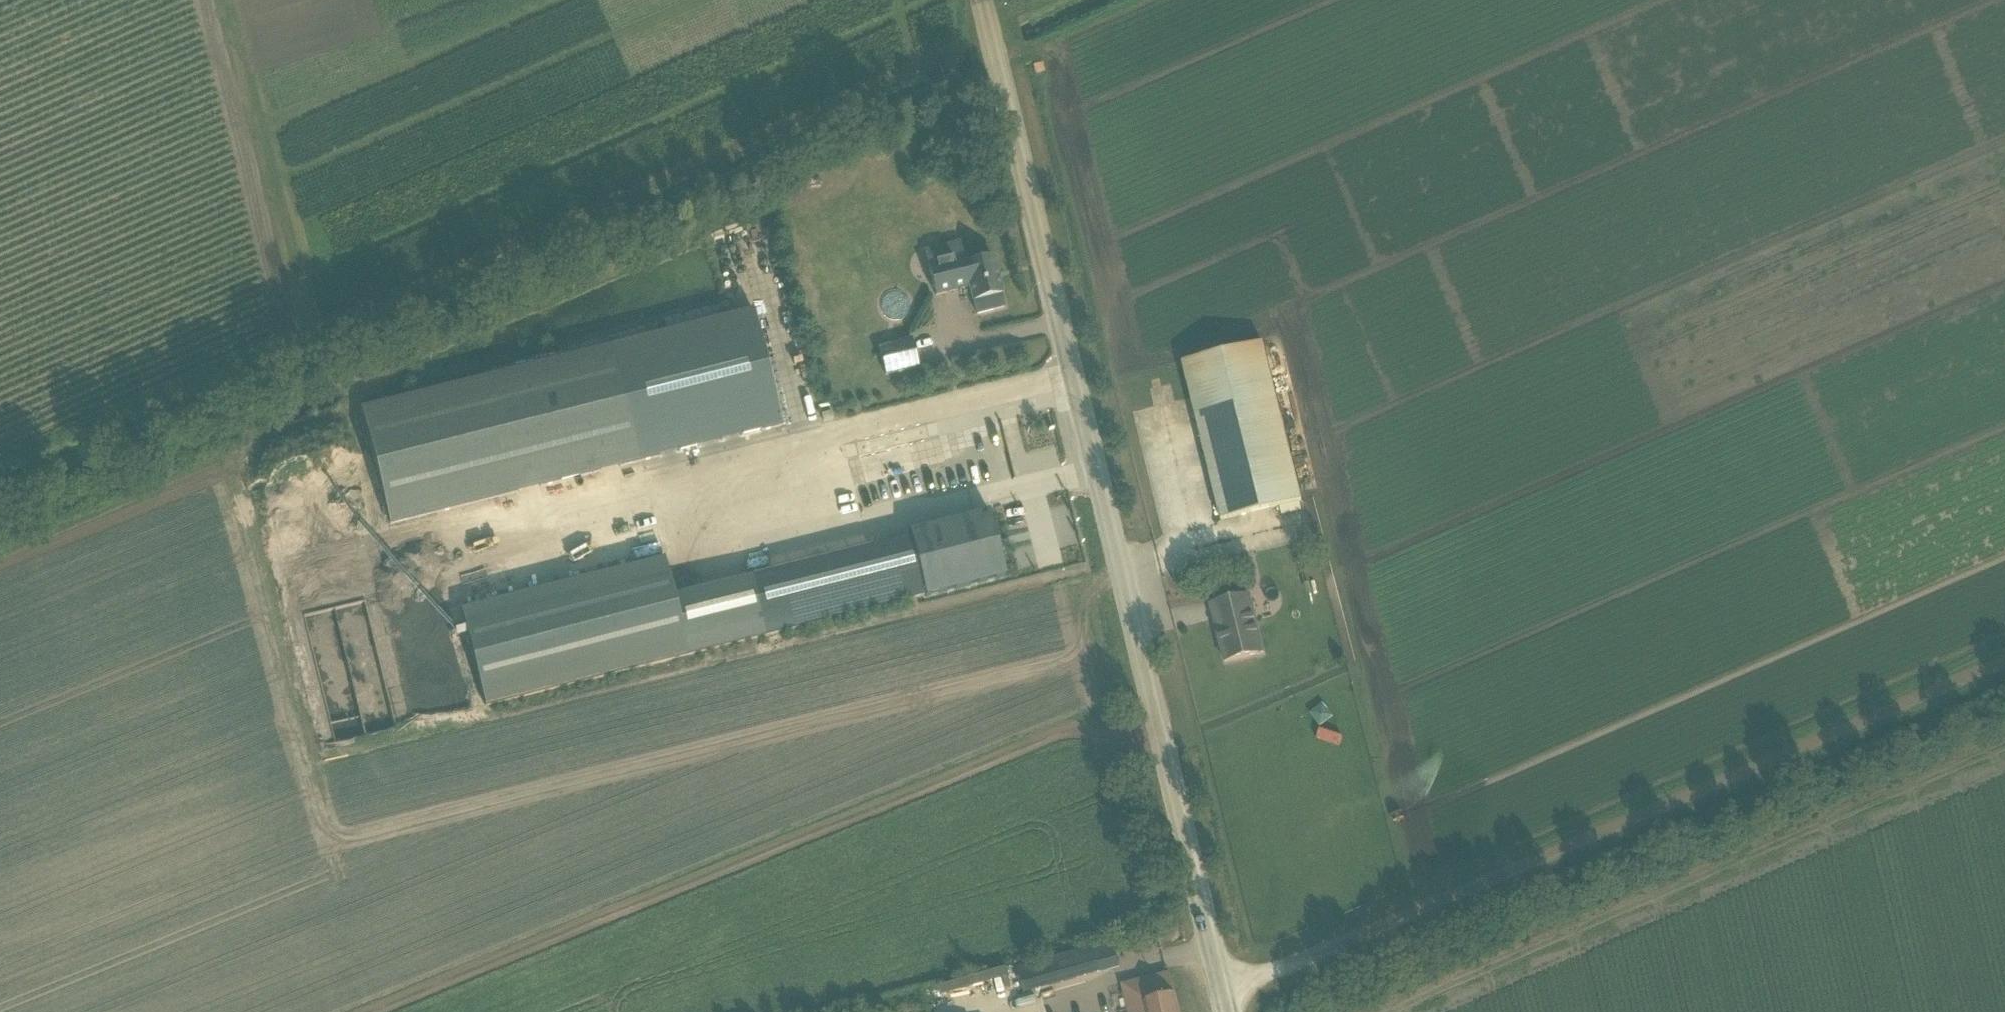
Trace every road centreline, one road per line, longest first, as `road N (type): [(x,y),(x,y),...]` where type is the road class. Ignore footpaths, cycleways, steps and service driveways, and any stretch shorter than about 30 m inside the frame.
road 1 (tertiary): [(1223,995),(981,0)]
road 2 (unclassified): [(1223,995),(2004,662)]

